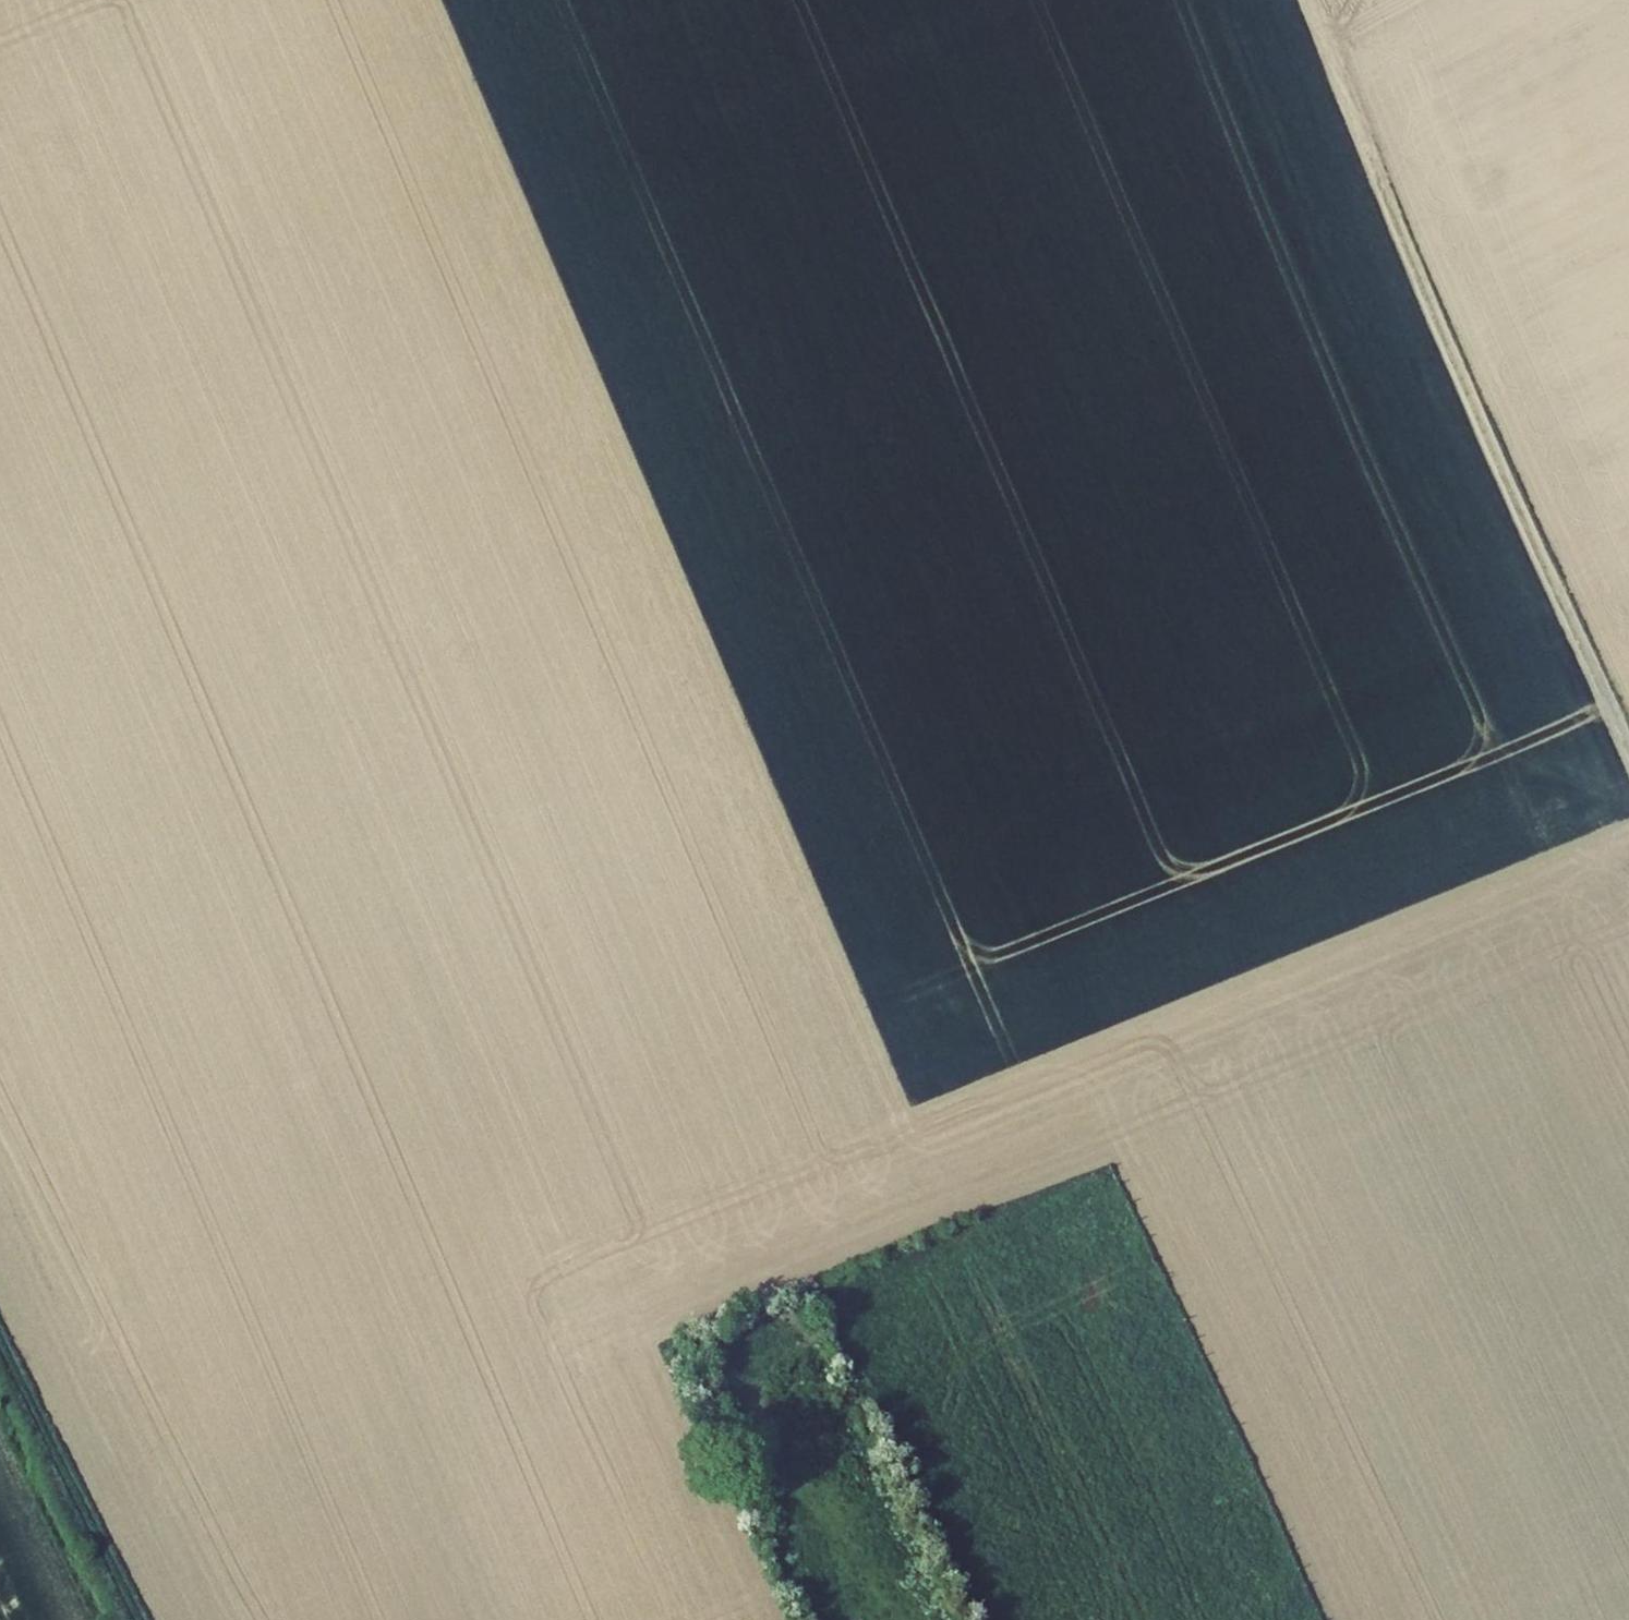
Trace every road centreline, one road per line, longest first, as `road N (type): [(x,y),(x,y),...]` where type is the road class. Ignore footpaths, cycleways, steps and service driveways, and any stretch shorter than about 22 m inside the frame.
road 1 (track): [(1307,0),(1383,192),(1628,738)]
road 2 (track): [(0,1350),(138,1619)]

